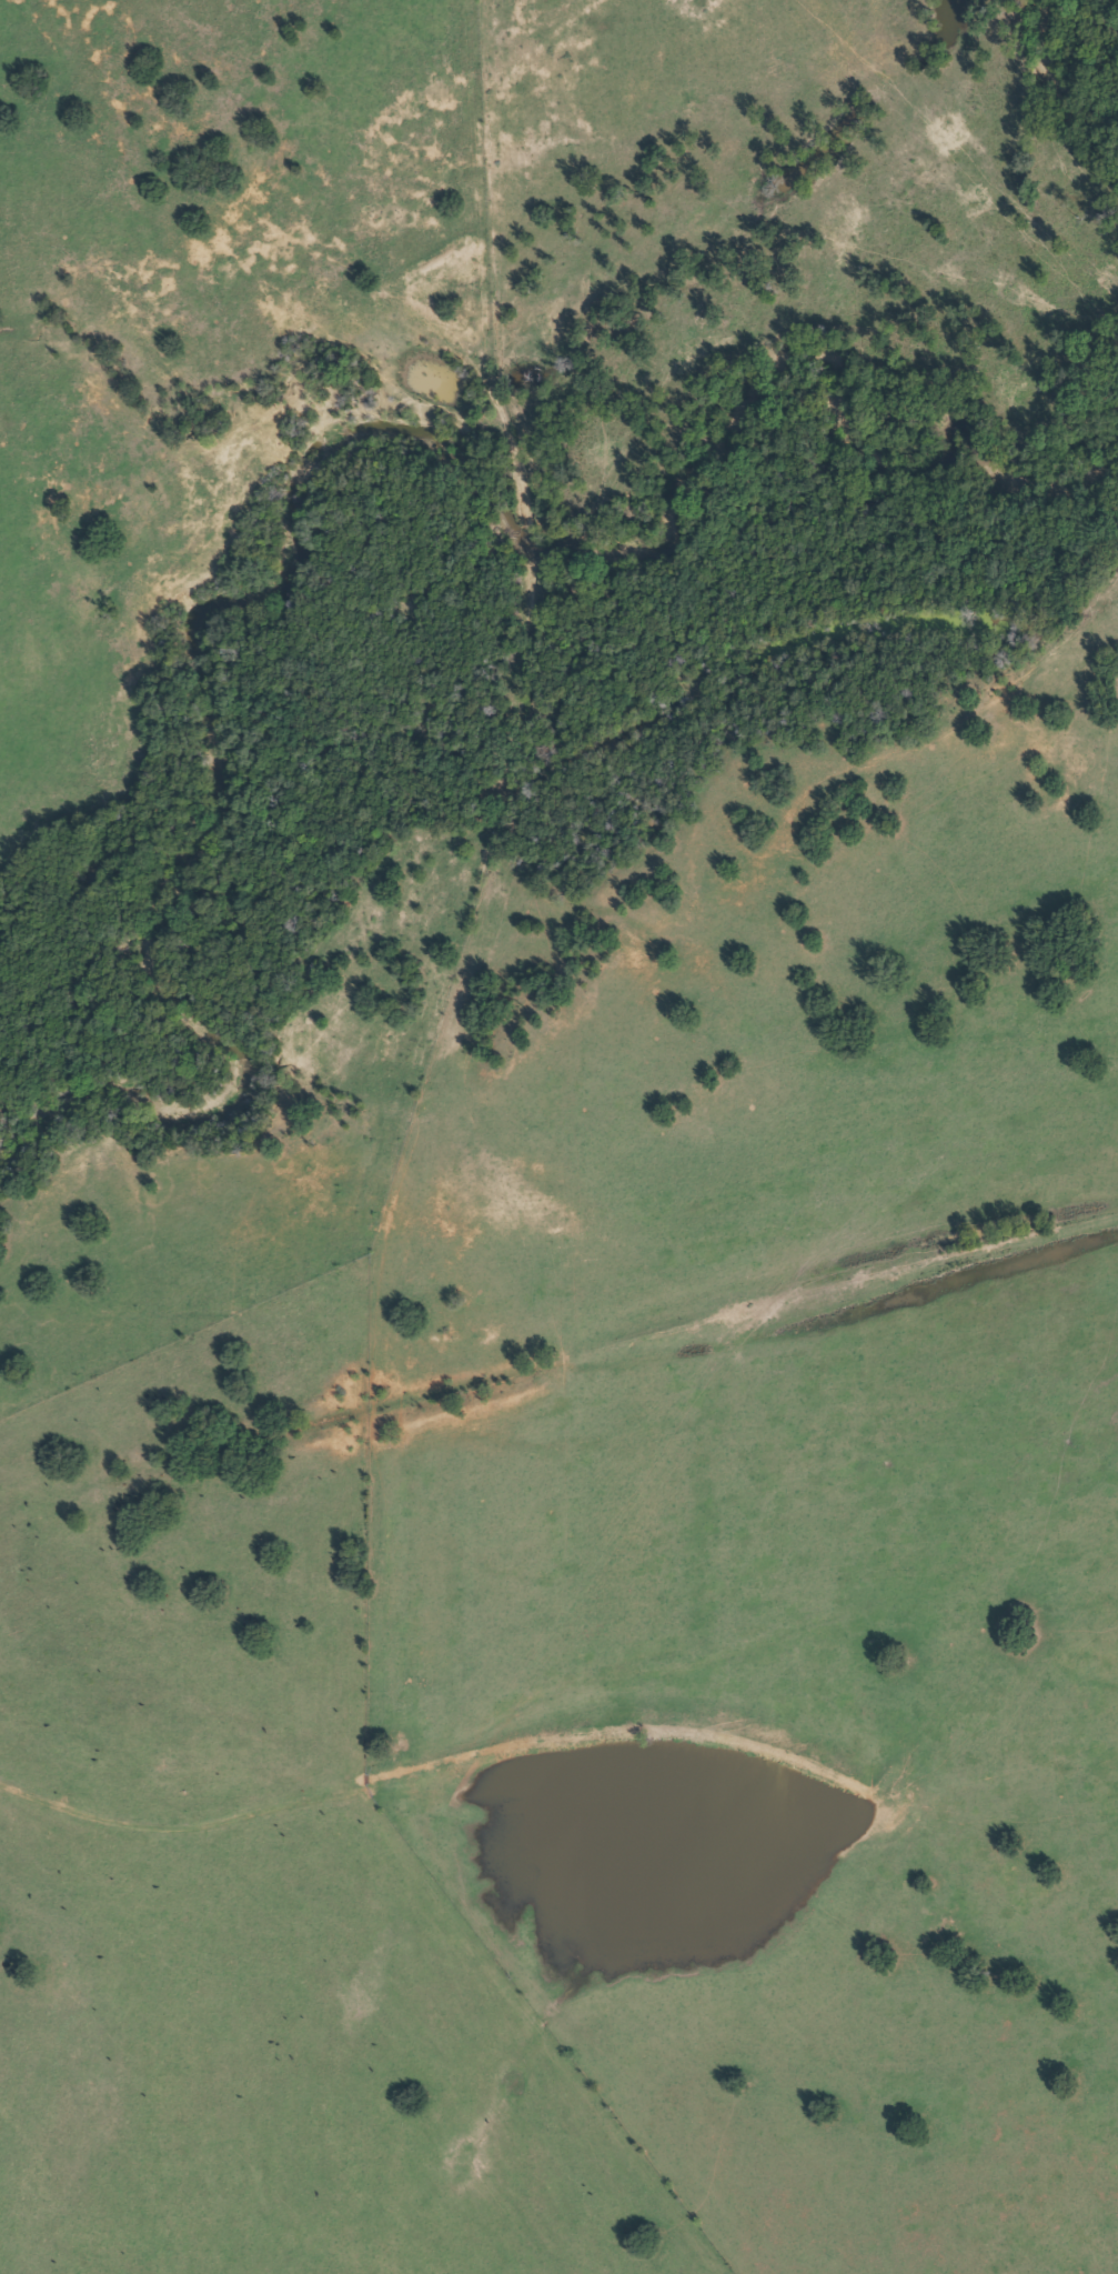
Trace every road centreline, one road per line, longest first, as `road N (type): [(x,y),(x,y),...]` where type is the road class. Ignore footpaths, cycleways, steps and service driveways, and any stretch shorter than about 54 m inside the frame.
road 1 (track): [(0,1791),(137,1832),(333,1804),(541,1696),(725,1655),(856,1610),(900,1610),(1117,1666)]

